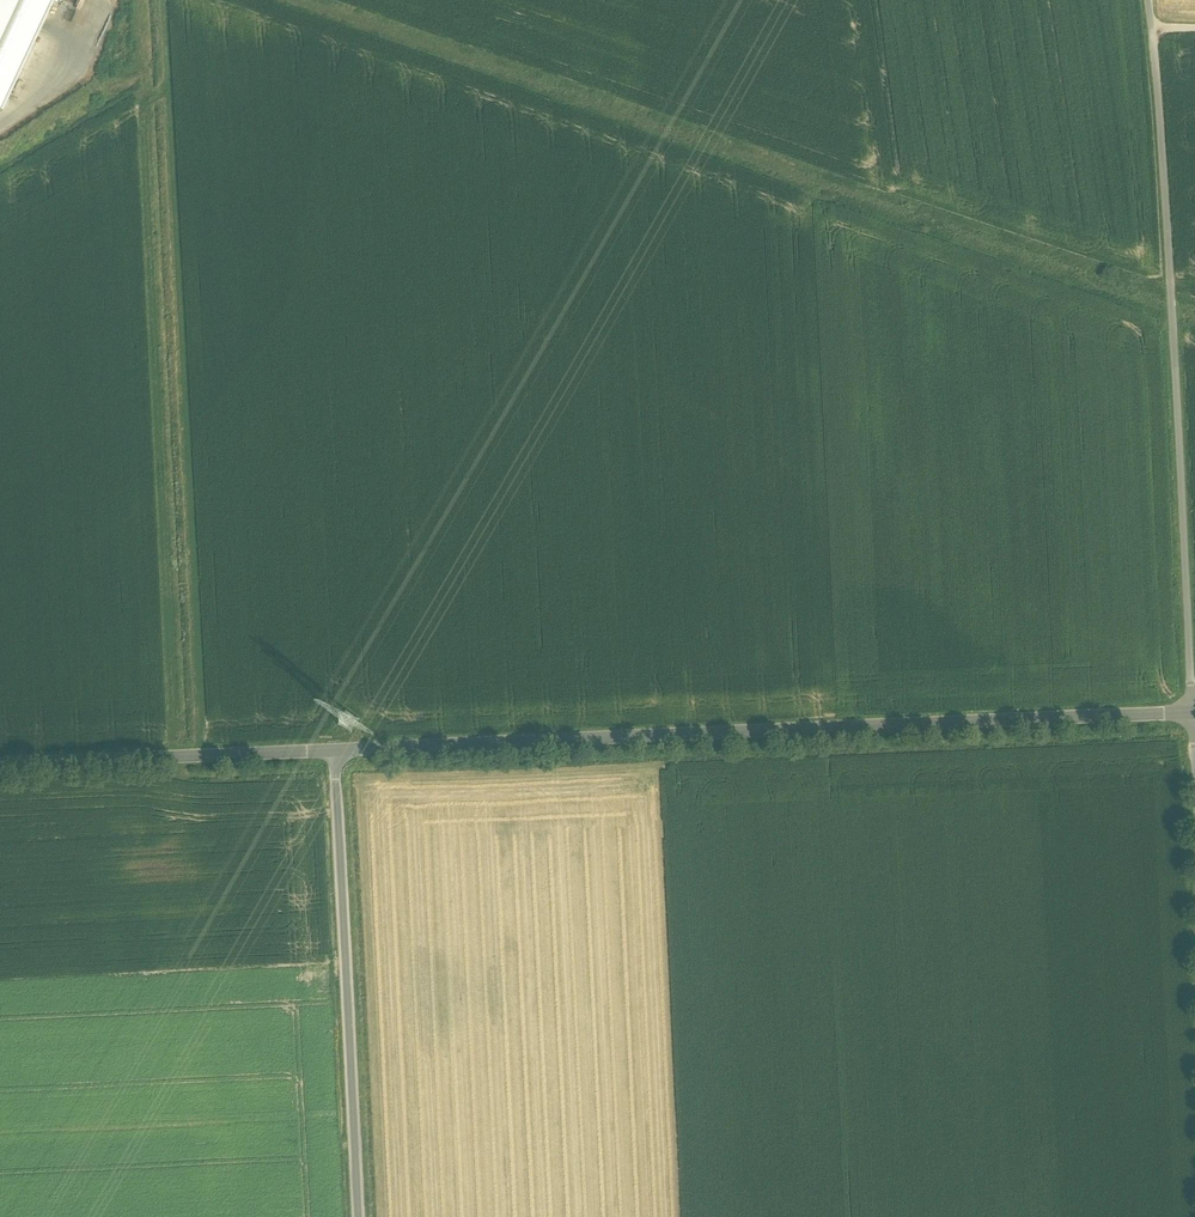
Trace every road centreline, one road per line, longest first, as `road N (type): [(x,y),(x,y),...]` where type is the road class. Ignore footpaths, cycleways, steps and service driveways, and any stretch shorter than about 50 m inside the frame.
road 1 (unclassified): [(1192,716),(338,745)]
road 2 (unclassified): [(1192,716),(1149,0)]
road 3 (unclassified): [(360,1216),(338,745)]
road 4 (unclassified): [(338,745),(0,760)]

